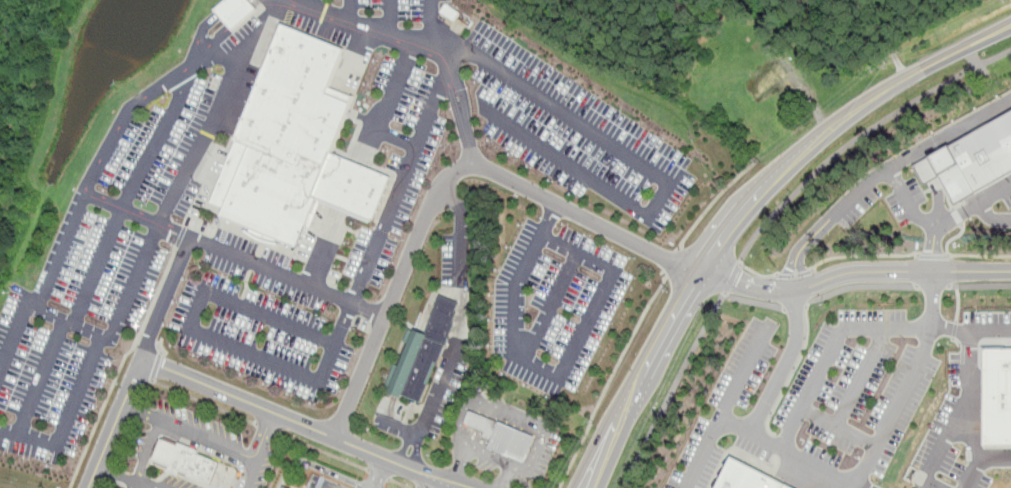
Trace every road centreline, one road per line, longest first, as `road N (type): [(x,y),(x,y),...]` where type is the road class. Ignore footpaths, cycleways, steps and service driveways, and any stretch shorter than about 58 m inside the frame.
road 1 (tertiary): [(1010,25),(895,83),(830,127),(744,209),(668,329),(590,487)]
road 2 (residential): [(464,487),(146,358)]
road 3 (residential): [(90,487),(191,240)]
road 4 (residential): [(796,289),(857,272),(1010,271)]

